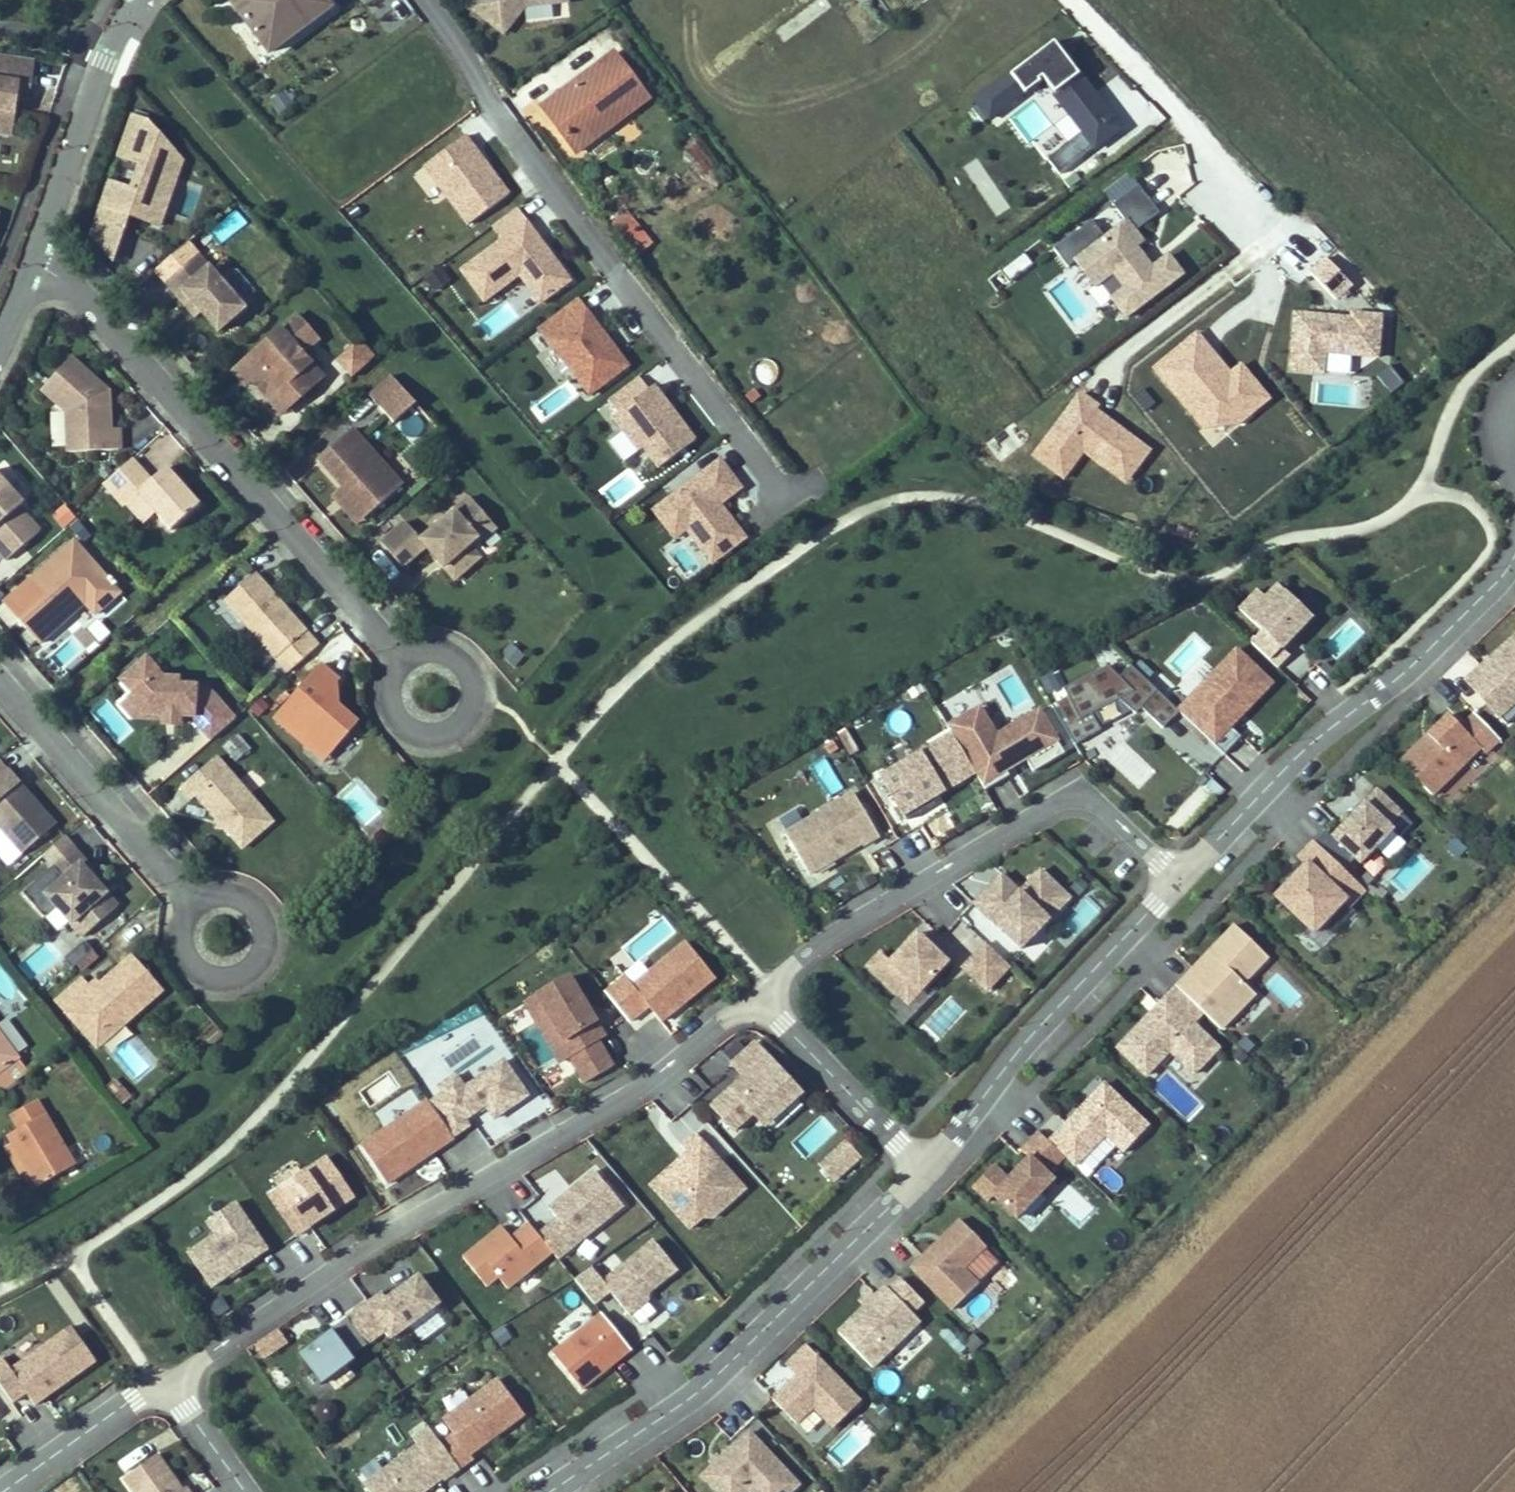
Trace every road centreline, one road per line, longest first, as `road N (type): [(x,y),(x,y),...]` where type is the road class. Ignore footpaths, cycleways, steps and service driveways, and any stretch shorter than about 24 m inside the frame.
road 1 (residential): [(167,1389),(678,1060),(825,949),(1085,796),(1176,876)]
road 2 (residential): [(556,1491),(740,1353),(927,1170),(1176,876)]
road 3 (residential): [(424,0),(778,496)]
road 4 (residential): [(30,252),(88,298),(404,659)]
road 5 (residential): [(1176,876),(1314,742),(1431,648),(1514,553)]
road 6 (residential): [(0,680),(194,905)]
road 7 (residential): [(30,252),(105,63),(146,0)]
road 8 (residential): [(1066,0),(1235,182)]
road 9 (residential): [(404,659),(440,652),(458,660),(471,677),(467,717),(438,735),(403,724),(393,709),(394,674)]
road 10 (residential): [(194,905),(226,896),(254,908),(263,922),(262,955),(240,975),(206,973),(185,950),(185,918)]
road 11 (residential): [(18,1491),(167,1389)]
road 12 (residential): [(167,1389),(242,1491)]

